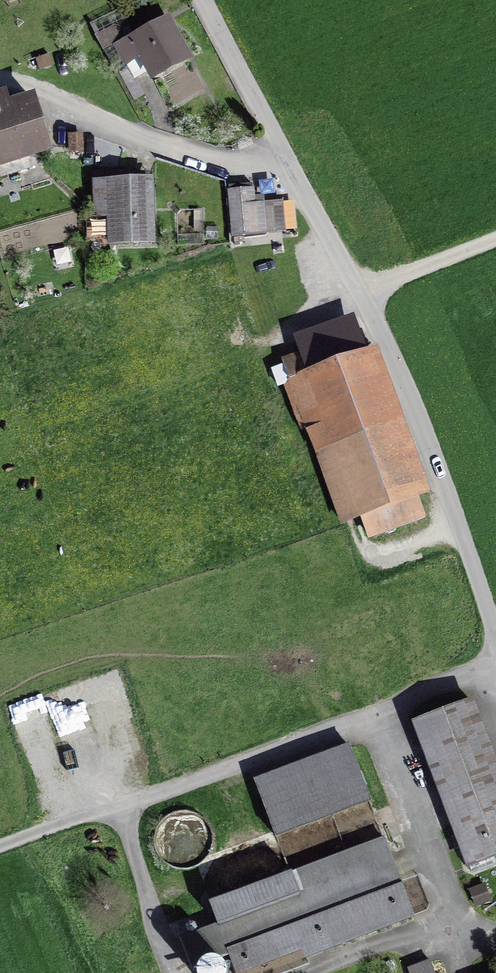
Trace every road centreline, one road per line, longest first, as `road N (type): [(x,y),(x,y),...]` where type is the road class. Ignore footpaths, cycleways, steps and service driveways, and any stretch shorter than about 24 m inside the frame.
road 1 (unclassified): [(203,0),(402,380),(495,635)]
road 2 (track): [(495,238),(359,292)]

